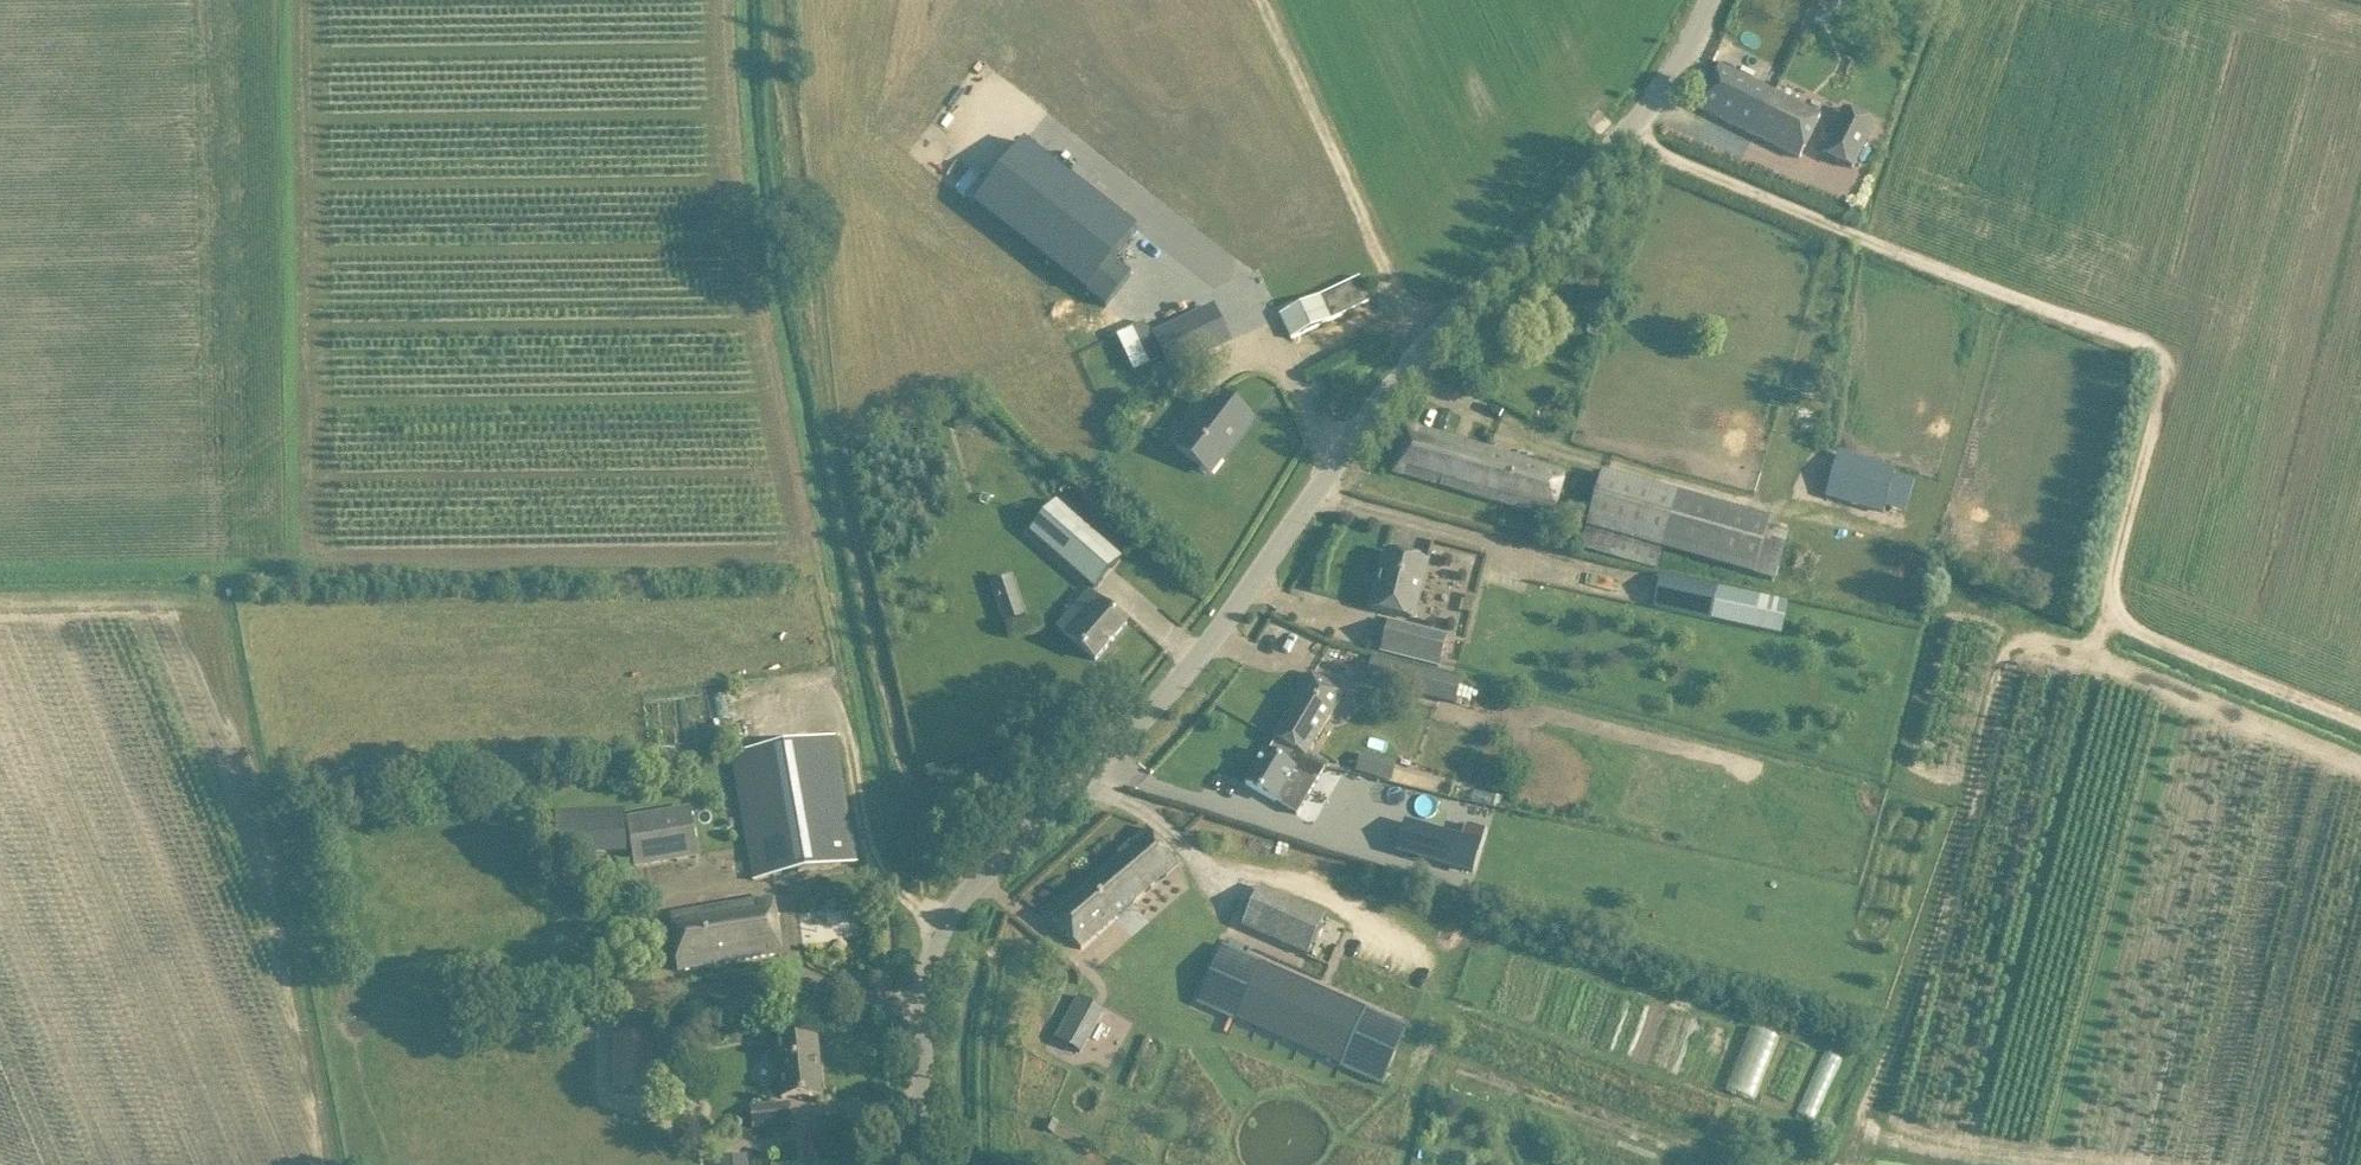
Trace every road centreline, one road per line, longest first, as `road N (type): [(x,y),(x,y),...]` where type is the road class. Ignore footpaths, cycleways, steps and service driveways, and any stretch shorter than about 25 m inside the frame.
road 1 (unclassified): [(924,1164),(924,1004),(937,924),(1113,751),(1223,625),(1414,360),(1610,155),(1668,80),(1705,0)]
road 2 (track): [(782,0),(786,110),(859,591),(922,909),(937,924)]

